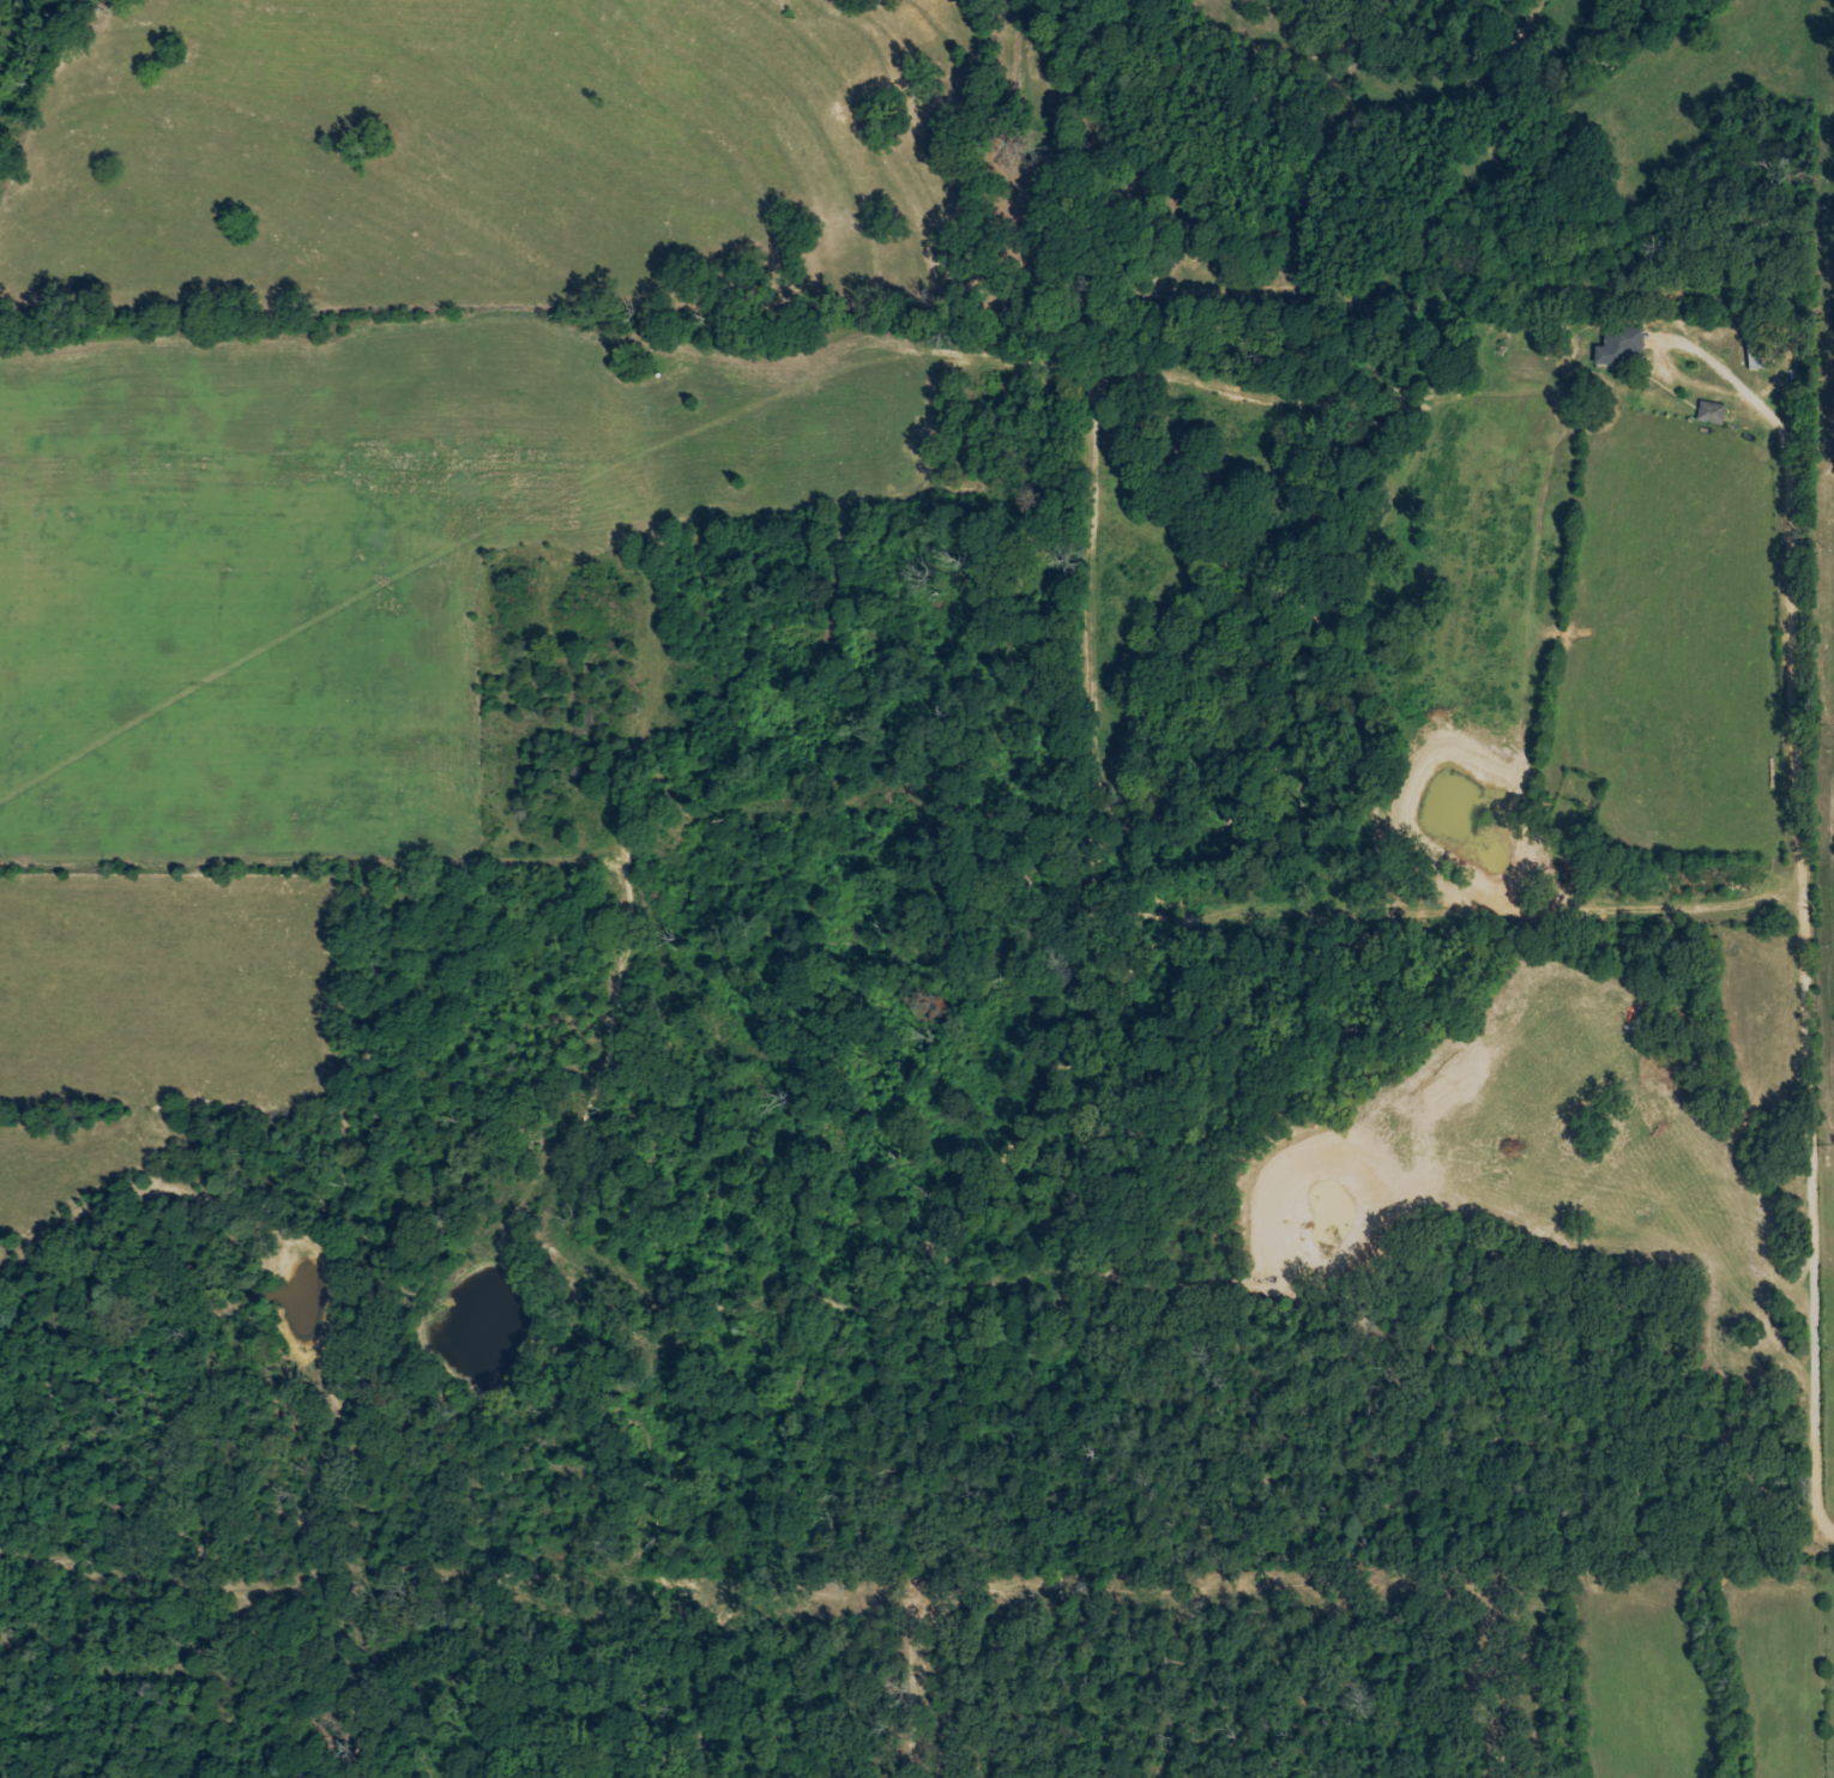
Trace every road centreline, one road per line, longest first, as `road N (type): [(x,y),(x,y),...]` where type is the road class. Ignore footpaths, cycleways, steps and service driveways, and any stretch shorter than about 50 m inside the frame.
road 1 (residential): [(1833,1531),(1814,1506),(1818,1376),(1794,393),(1717,333),(1533,360)]

